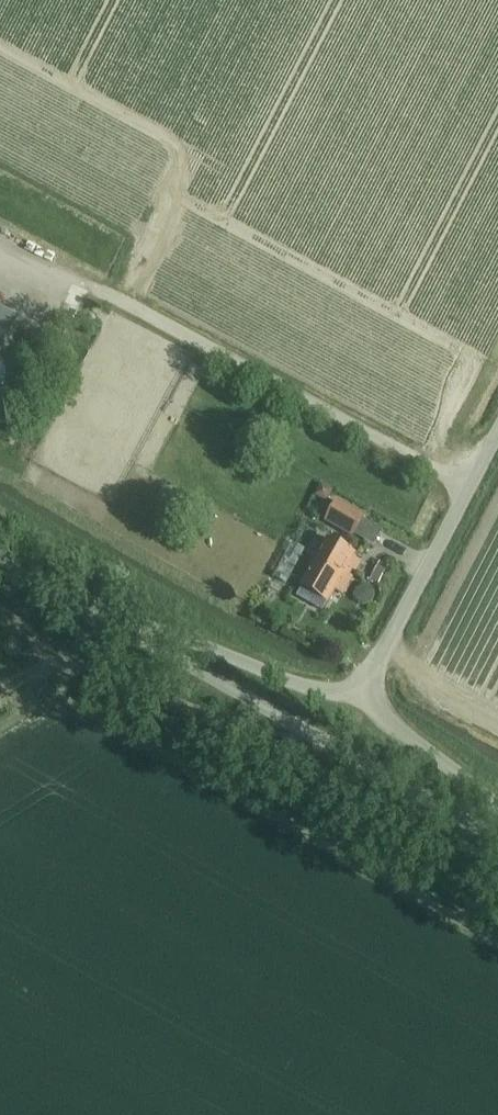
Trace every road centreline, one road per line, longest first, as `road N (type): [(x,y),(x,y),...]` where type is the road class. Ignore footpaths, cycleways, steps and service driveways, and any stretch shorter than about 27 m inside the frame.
road 1 (unclassified): [(112,622),(497,838)]
road 2 (track): [(120,300),(132,279),(441,445),(469,486)]
road 3 (unclassified): [(361,695),(497,429)]
road 4 (unclassified): [(112,622),(168,633),(301,684),(361,695)]
road 5 (unclassified): [(361,695),(497,808)]
road 6 (unclassified): [(112,622),(0,560)]

